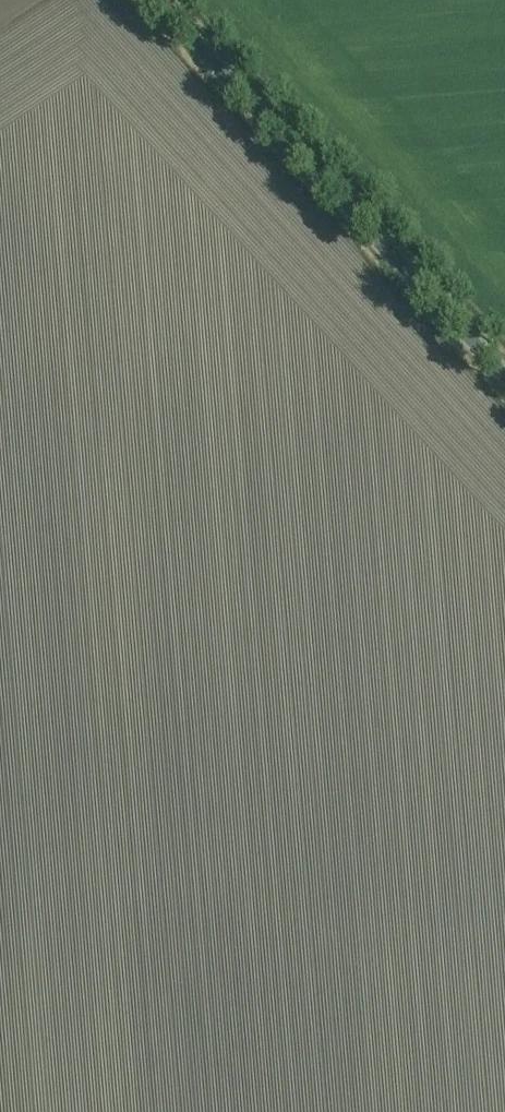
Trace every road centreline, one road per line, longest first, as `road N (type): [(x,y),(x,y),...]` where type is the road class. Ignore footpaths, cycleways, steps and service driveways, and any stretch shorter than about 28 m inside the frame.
road 1 (tertiary): [(504,378),(157,0)]

